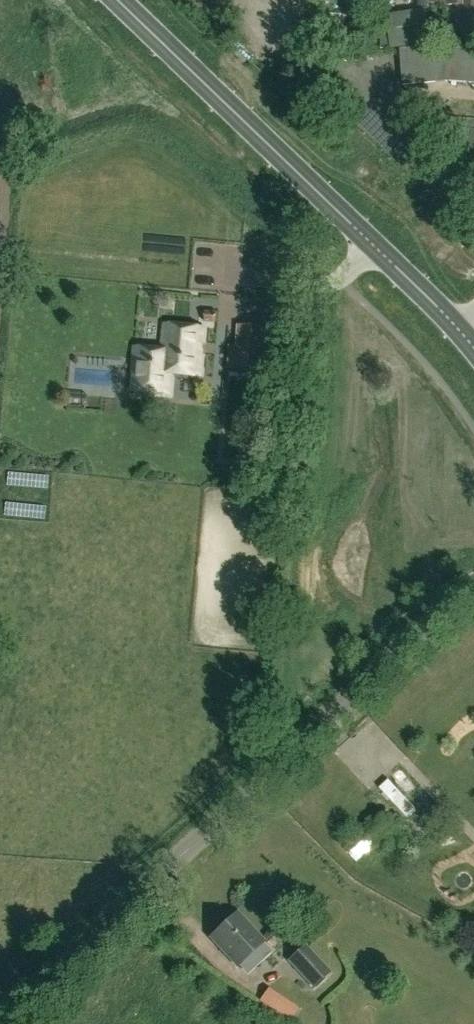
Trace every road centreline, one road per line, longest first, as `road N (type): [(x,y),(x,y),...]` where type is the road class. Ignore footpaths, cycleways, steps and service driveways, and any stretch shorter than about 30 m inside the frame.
road 1 (residential): [(1,1023),(473,584)]
road 2 (primary): [(473,348),(118,0)]

